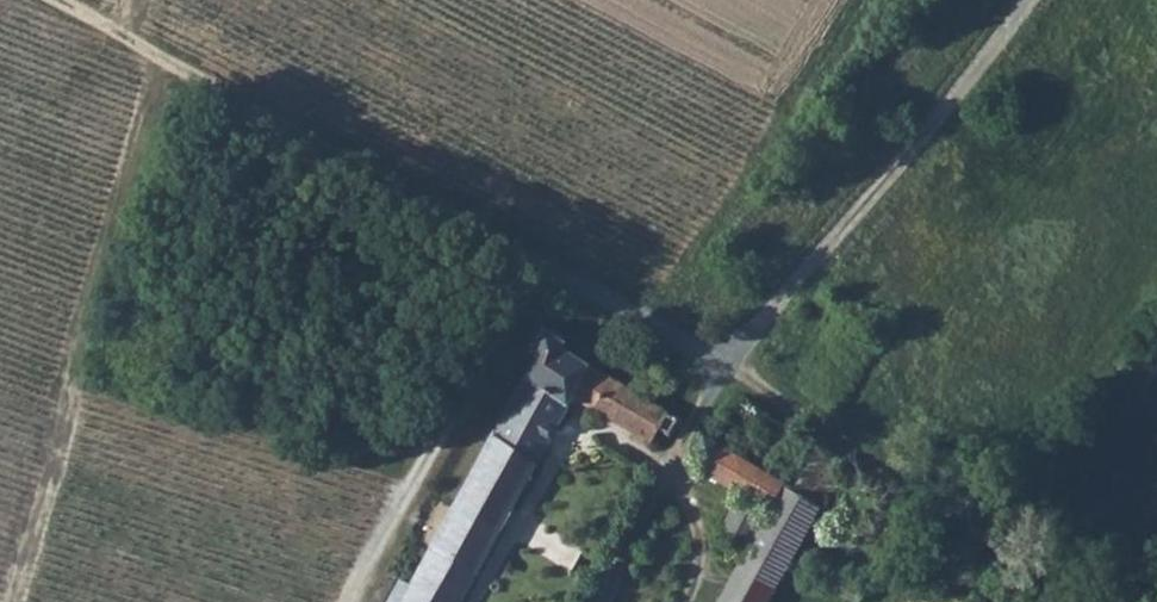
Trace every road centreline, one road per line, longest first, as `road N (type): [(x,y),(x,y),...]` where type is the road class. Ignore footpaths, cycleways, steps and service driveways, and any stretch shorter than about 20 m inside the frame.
road 1 (track): [(348,601),(547,271),(727,363)]
road 2 (track): [(547,271),(47,0)]
road 3 (track): [(15,601),(152,57)]
road 4 (track): [(727,363),(1098,601)]

